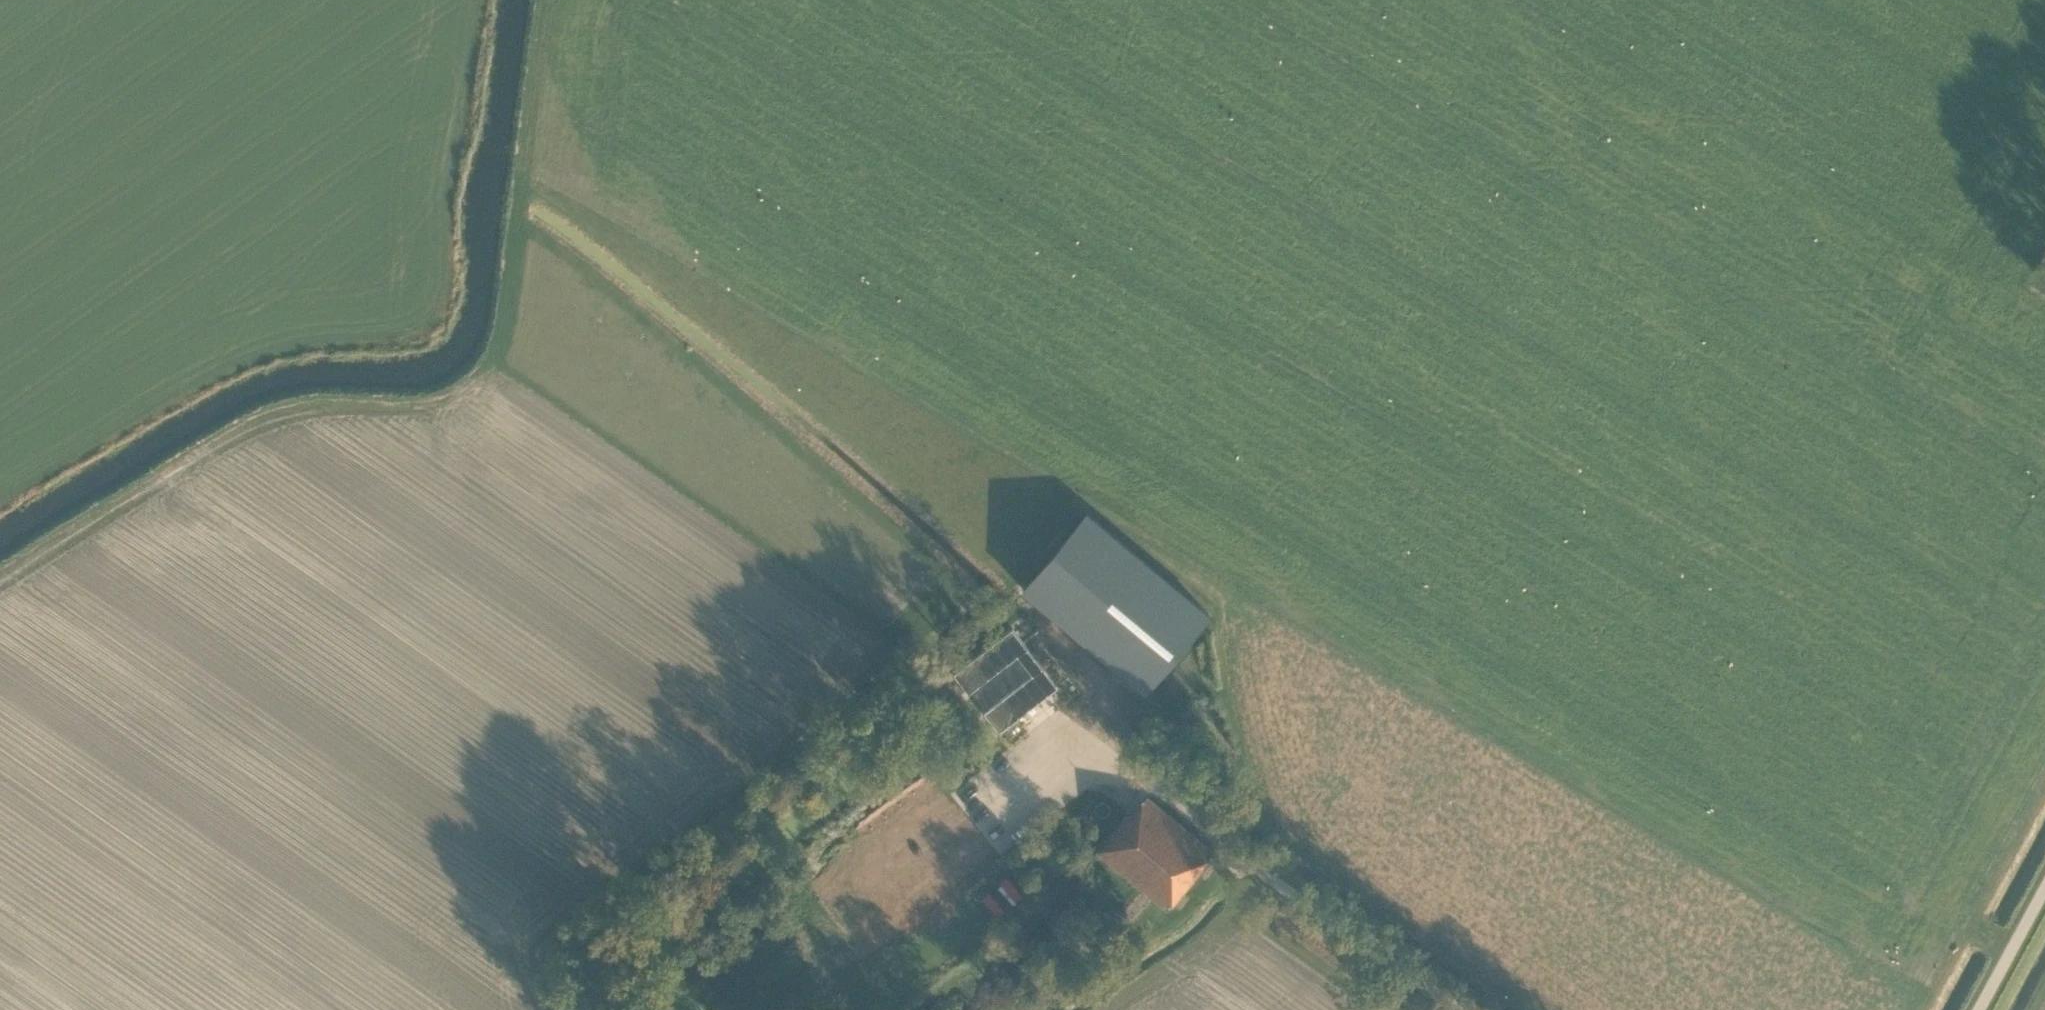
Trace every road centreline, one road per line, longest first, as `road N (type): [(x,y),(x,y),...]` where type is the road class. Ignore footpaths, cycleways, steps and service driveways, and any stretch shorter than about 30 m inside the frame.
road 1 (track): [(0,562),(247,412),(306,394),(426,390),(469,365),(494,321),(538,0)]
road 2 (unclassified): [(1982,1009),(2044,894)]

